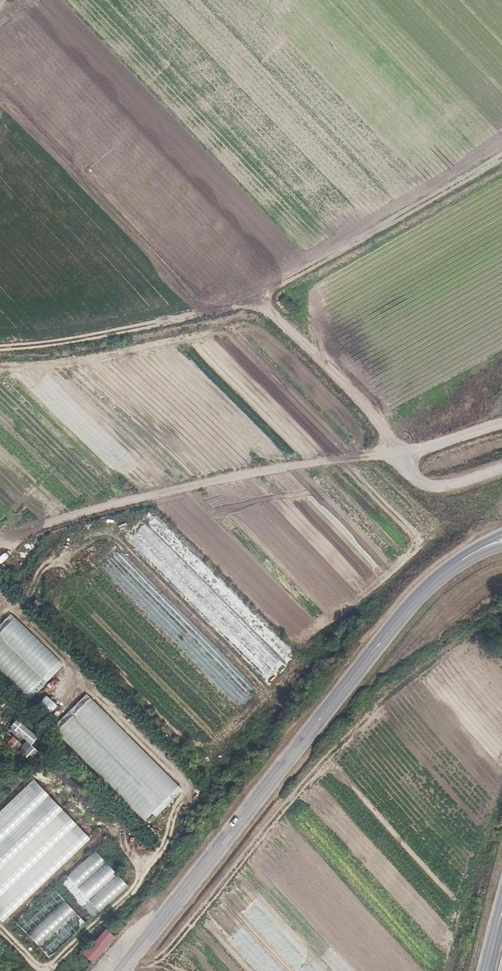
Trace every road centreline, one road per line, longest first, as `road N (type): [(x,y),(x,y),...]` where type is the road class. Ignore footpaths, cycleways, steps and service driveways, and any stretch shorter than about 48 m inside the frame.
road 1 (tertiary): [(123,970),(399,616),(433,579),(484,546)]
road 2 (track): [(501,157),(278,282),(259,301),(119,332),(0,347)]
road 3 (track): [(0,543),(98,512),(400,449)]
road 4 (track): [(0,99),(211,311)]
road 5 (track): [(259,301),(400,449)]
road 6 (track): [(400,449),(405,475),(429,490),(501,470)]

